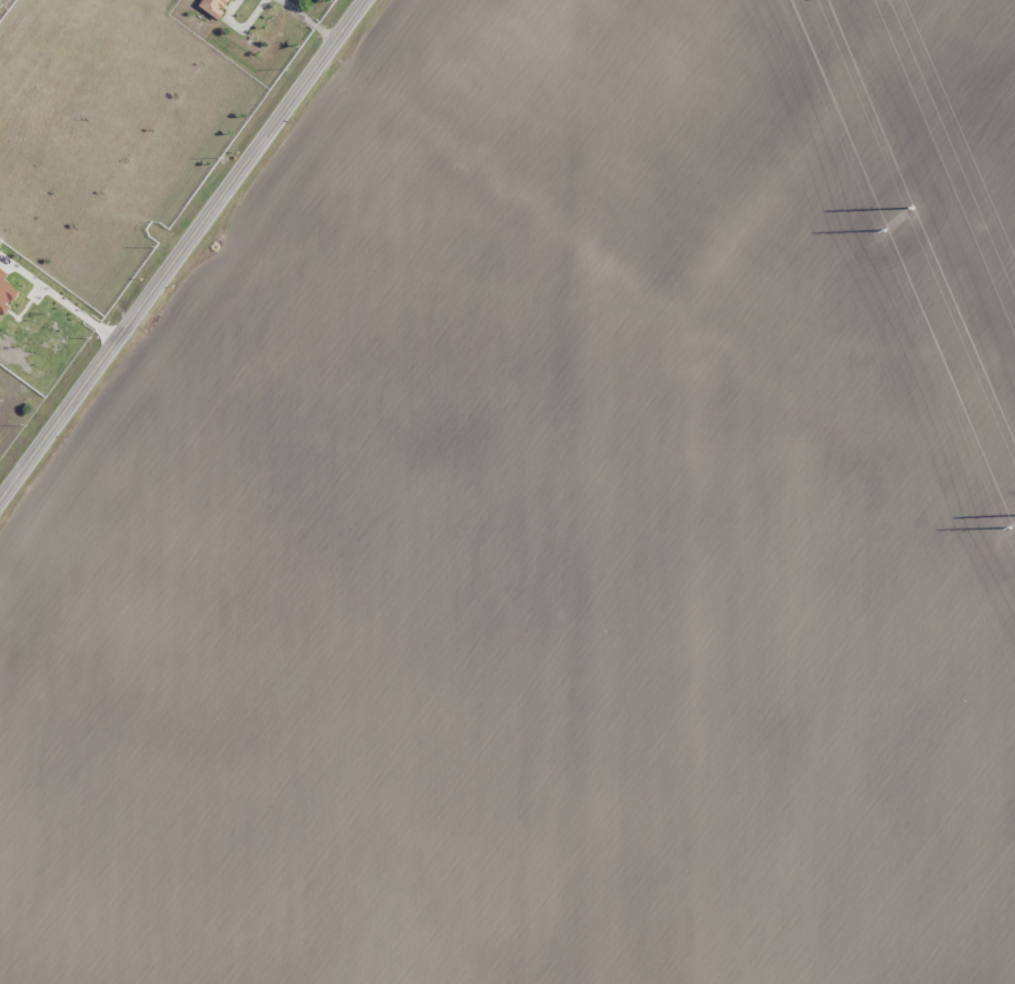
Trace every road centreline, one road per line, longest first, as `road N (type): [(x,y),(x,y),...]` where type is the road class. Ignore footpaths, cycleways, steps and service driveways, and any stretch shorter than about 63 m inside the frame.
road 1 (tertiary): [(367,0),(0,501)]

